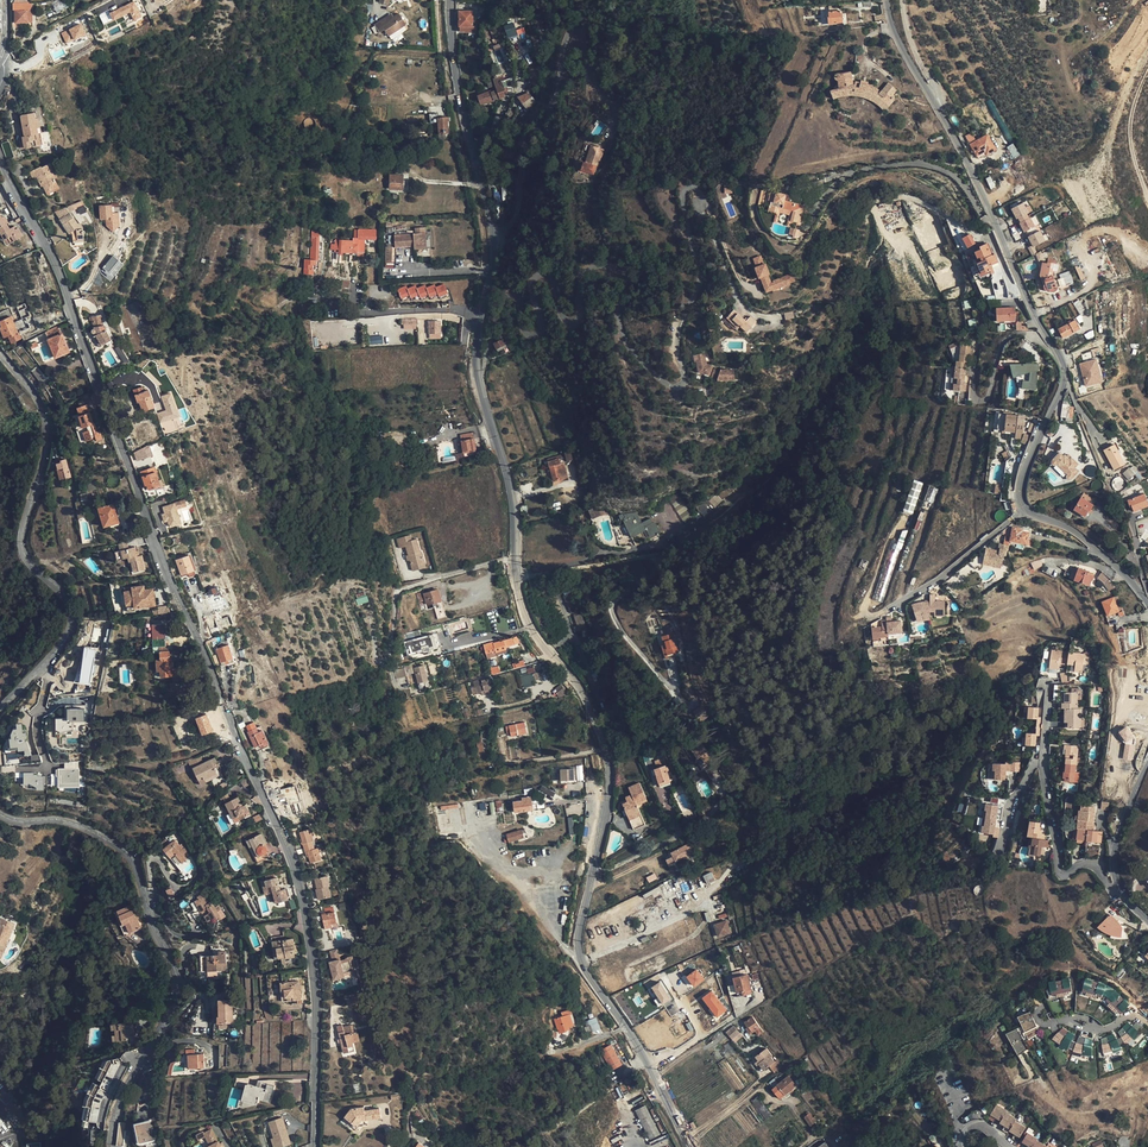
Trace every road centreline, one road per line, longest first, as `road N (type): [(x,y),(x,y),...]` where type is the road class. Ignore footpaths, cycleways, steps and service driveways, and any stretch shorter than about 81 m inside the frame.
road 1 (residential): [(0,156),(56,266),(164,565),(292,860),(316,998),(315,1146)]
road 2 (unclassified): [(691,1146),(635,1042),(581,963),(578,937),(610,761),(582,689),(524,611),(513,502),(477,374)]
road 3 (residential): [(477,374),(505,296),(514,300),(523,330),(537,334),(535,278),(552,279),(570,320),(579,312),(579,275),(602,266),(629,279),(619,322),(631,351),(664,383),(682,384),(676,338),(699,287),(684,204),(689,188),(700,193),(739,301)]
road 4 (unclassified): [(886,0),(898,42),(963,154),(1064,368),(1022,472),(1025,509)]
road 5 (unclassified): [(112,1146),(117,1108),(175,994),(176,972),(127,854),(76,826),(0,814)]
road 6 (unclassified): [(477,374),(495,251),(459,96),(450,0)]
road 7 (unclassified): [(41,664),(63,641),(70,610),(22,547),(46,428),(39,403),(0,354)]
road 8 (track): [(385,662),(396,594),(515,560)]
road 9 (residential): [(1042,760),(1061,871),(1087,863),(1120,889)]
road 10 (residential): [(888,609),(1025,509)]
road 11 (unclassified): [(1025,509),(1080,535),(1147,605)]
road 12 (unclassified): [(1147,764),(1117,844),(1120,889)]

